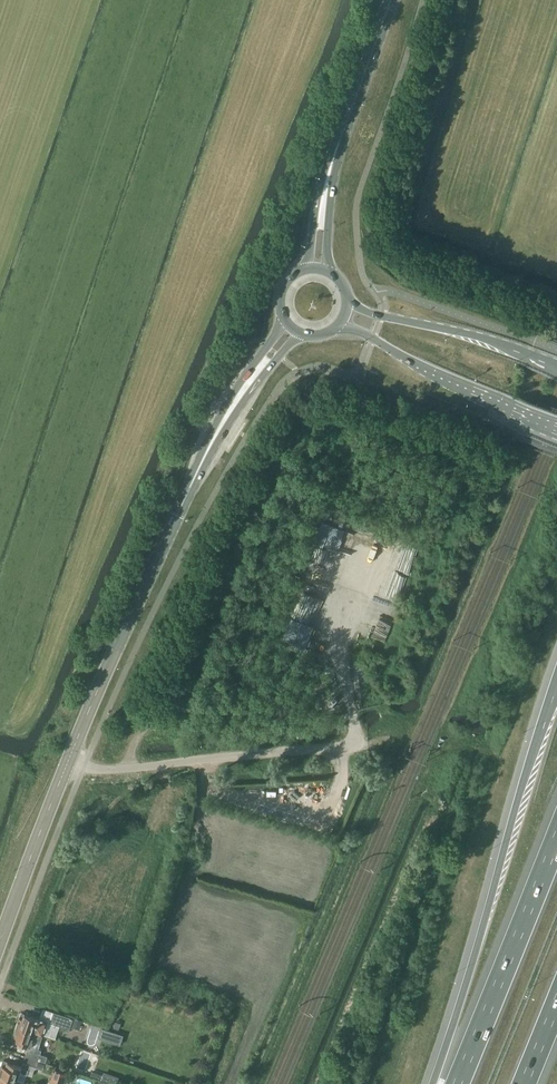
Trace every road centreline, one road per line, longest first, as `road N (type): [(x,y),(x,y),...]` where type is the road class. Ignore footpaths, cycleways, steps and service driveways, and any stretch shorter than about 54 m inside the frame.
road 1 (motorway): [(556,675),(434,1083)]
road 2 (secondary): [(68,763),(204,458),(244,389)]
road 3 (motorway): [(556,838),(457,1083)]
road 4 (unclassified): [(68,763),(126,769),(312,749)]
road 5 (secondary): [(337,326),(556,418)]
road 6 (secondary): [(556,366),(349,299)]
road 7 (secondary): [(0,951),(68,763)]
road 8 (secondary): [(337,149),(390,0)]
road 9 (secondary): [(337,149),(320,188),(305,267)]
road 10 (secondary): [(331,271),(337,149)]

